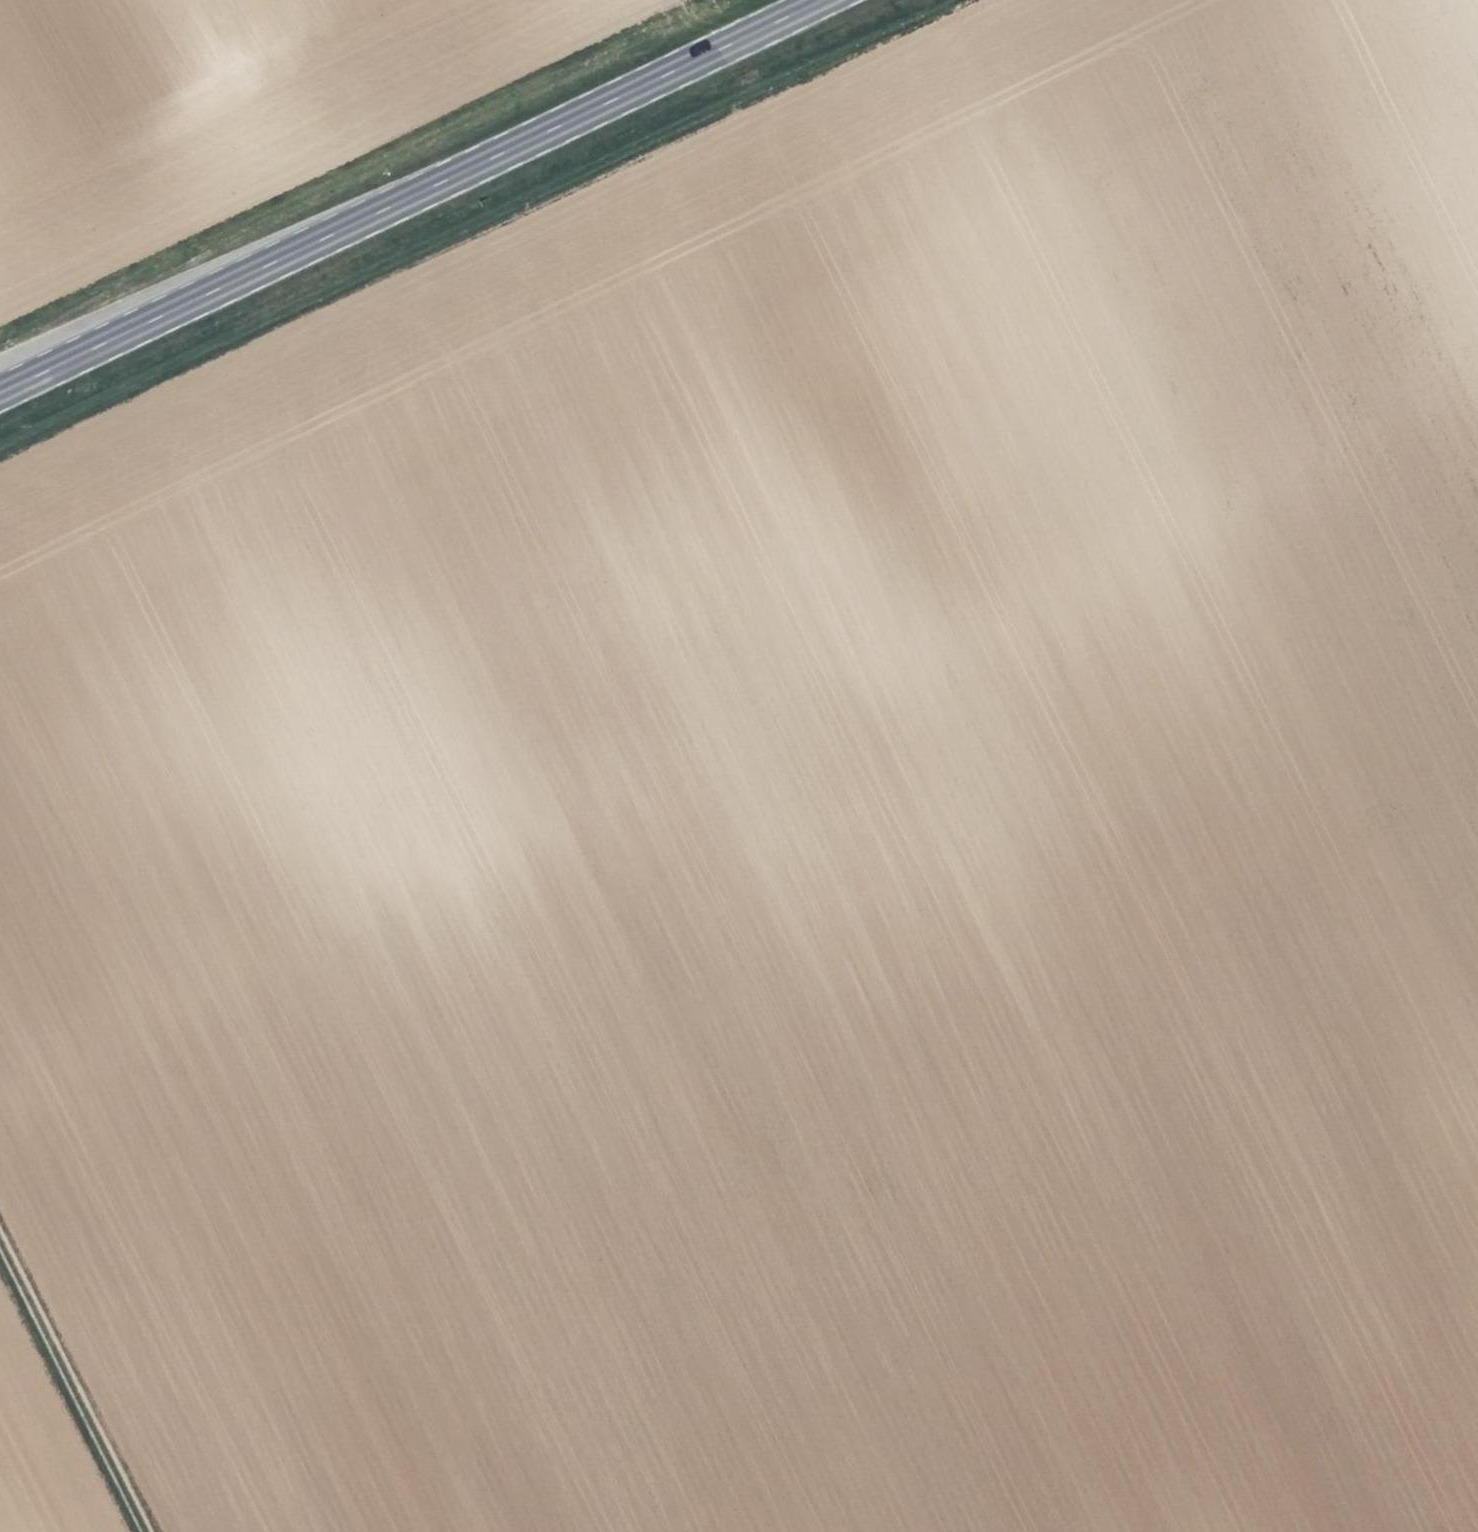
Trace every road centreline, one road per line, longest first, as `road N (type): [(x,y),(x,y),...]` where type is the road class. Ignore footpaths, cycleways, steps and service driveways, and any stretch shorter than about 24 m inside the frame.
road 1 (secondary): [(823,0),(0,394)]
road 2 (track): [(0,1257),(138,1531)]

